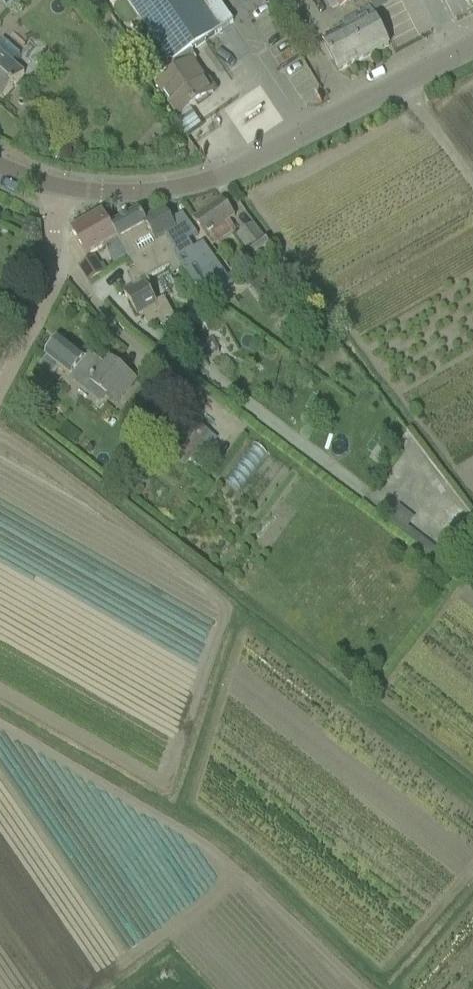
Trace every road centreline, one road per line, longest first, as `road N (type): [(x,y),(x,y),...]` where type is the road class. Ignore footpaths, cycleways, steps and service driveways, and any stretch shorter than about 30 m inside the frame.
road 1 (tertiary): [(58,188),(157,194),(230,175),(472,49)]
road 2 (residential): [(0,391),(47,278),(58,188)]

